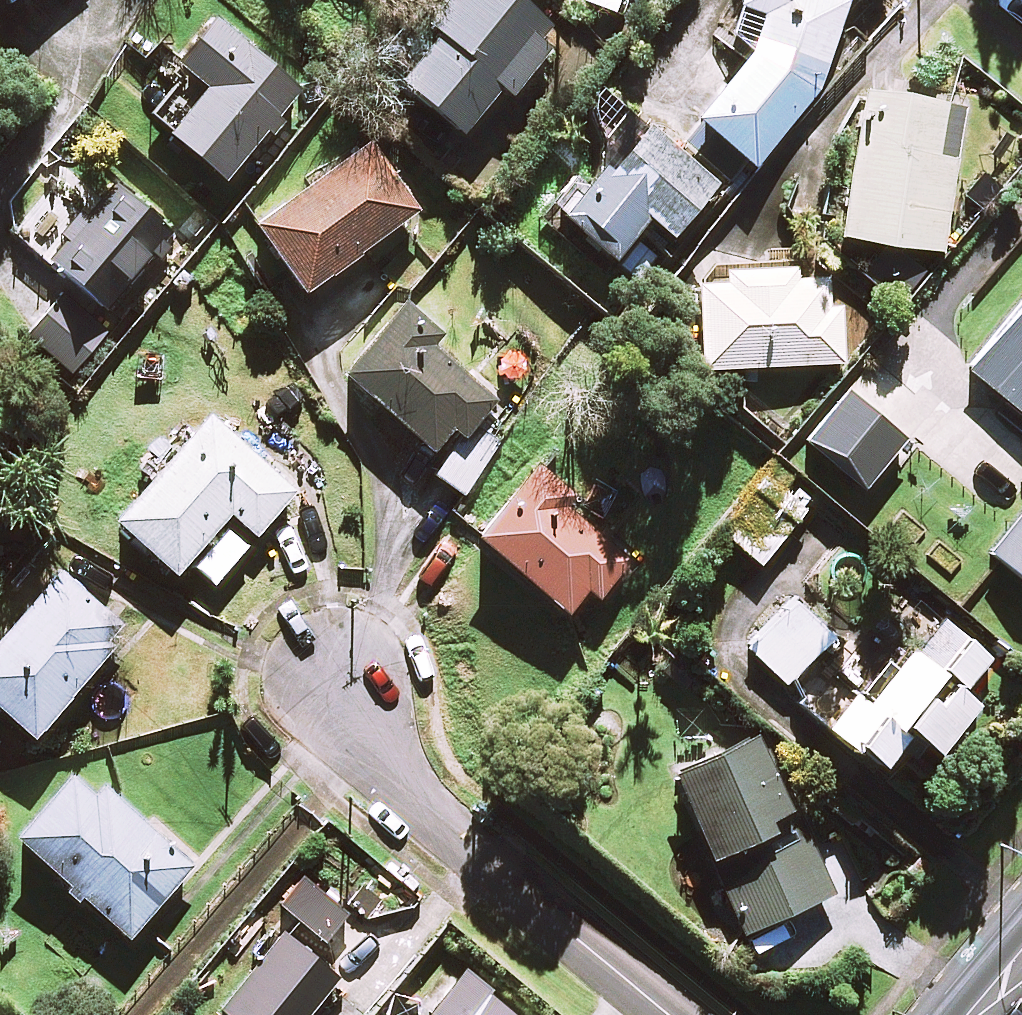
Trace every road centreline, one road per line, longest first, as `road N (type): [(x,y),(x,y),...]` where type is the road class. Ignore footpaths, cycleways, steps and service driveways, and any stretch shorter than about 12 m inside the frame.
road 1 (residential): [(332,687),(367,760),(671,1014)]

